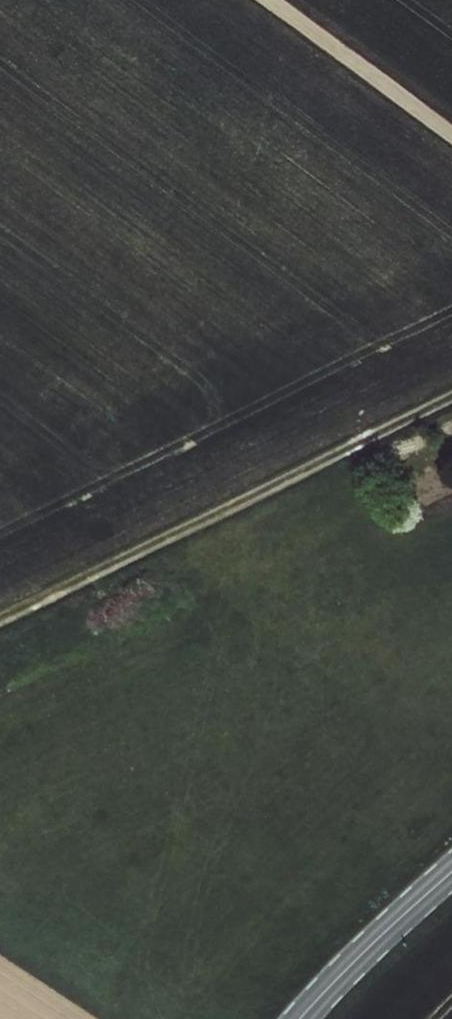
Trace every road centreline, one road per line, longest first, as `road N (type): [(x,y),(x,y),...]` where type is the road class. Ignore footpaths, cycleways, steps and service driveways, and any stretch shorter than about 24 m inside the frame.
road 1 (track): [(451,399),(0,619)]
road 2 (track): [(451,130),(272,0)]
road 3 (secondary): [(451,874),(301,1018)]

